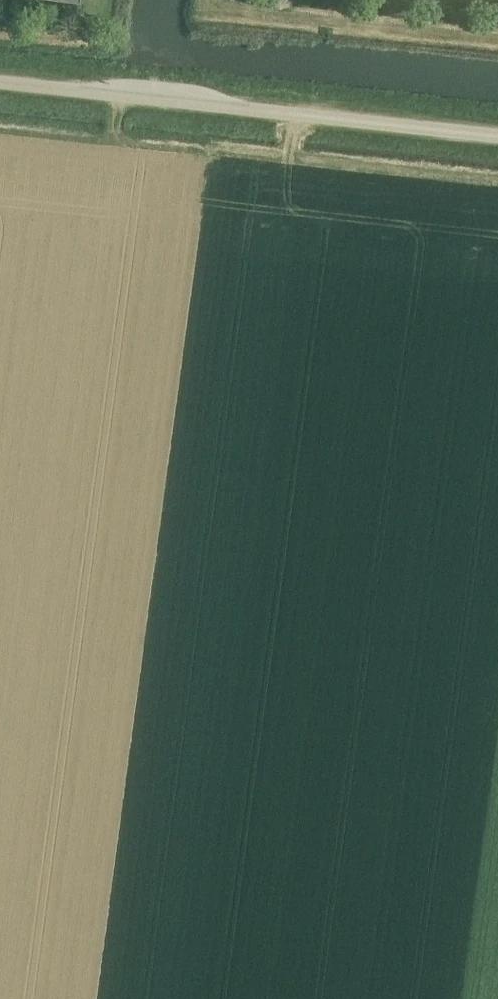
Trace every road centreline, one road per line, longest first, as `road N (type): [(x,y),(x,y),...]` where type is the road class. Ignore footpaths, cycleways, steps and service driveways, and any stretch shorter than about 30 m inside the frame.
road 1 (unclassified): [(497,136),(0,85)]

